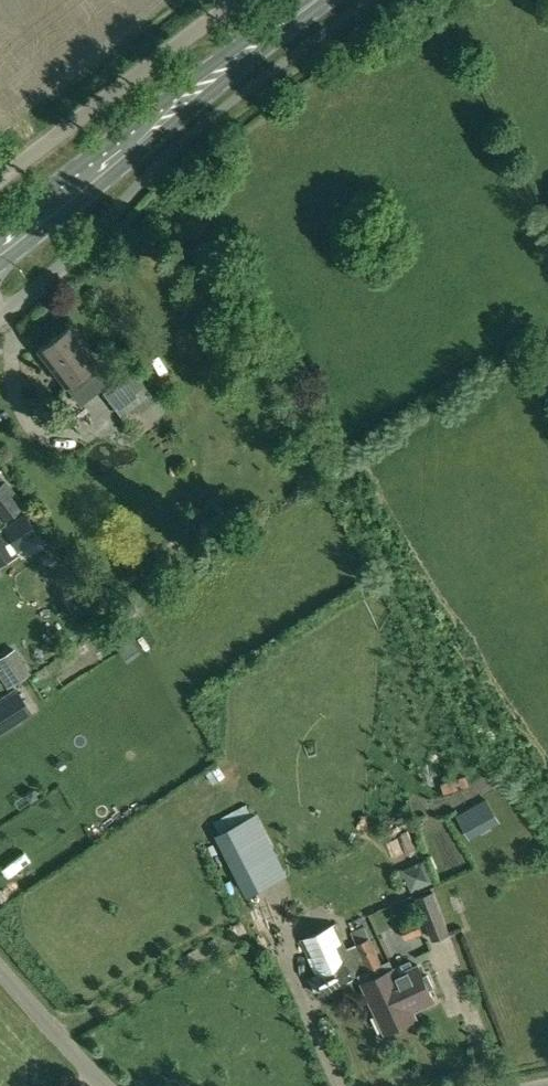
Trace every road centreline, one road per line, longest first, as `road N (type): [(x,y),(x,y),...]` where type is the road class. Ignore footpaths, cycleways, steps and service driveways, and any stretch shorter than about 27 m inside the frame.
road 1 (primary): [(0,249),(321,0)]
road 2 (unclassified): [(0,180),(240,0)]
road 3 (unclassified): [(105,1085),(0,967)]

